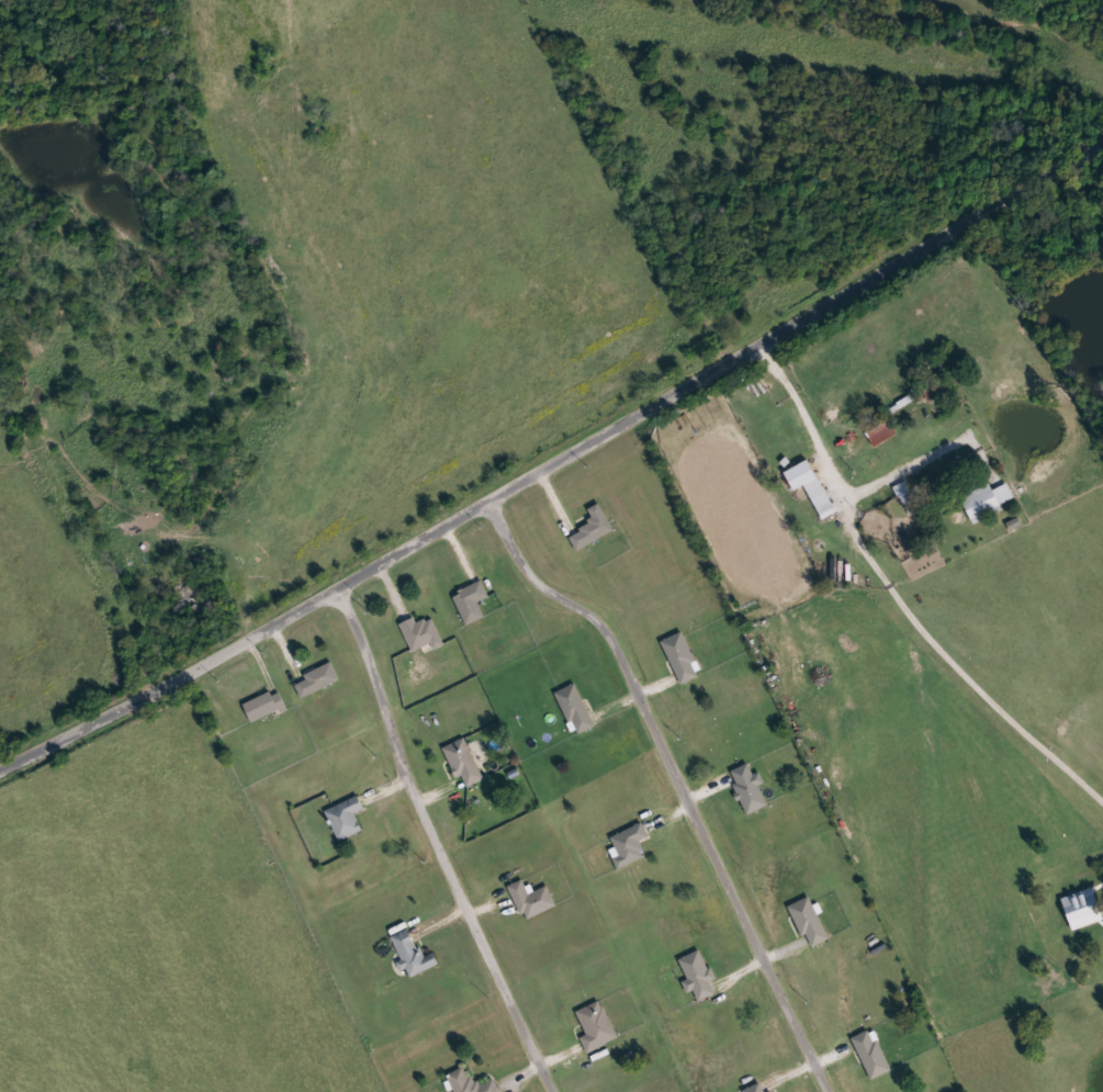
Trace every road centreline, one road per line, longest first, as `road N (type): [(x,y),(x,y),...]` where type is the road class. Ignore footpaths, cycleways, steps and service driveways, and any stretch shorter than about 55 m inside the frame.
road 1 (residential): [(0,761),(272,620),(1102,133)]
road 2 (residential): [(825,1091),(600,620),(531,583),(483,496)]
road 3 (residential): [(334,584),(398,757),(553,1091)]
road 4 (track): [(0,380),(138,640),(150,684)]

